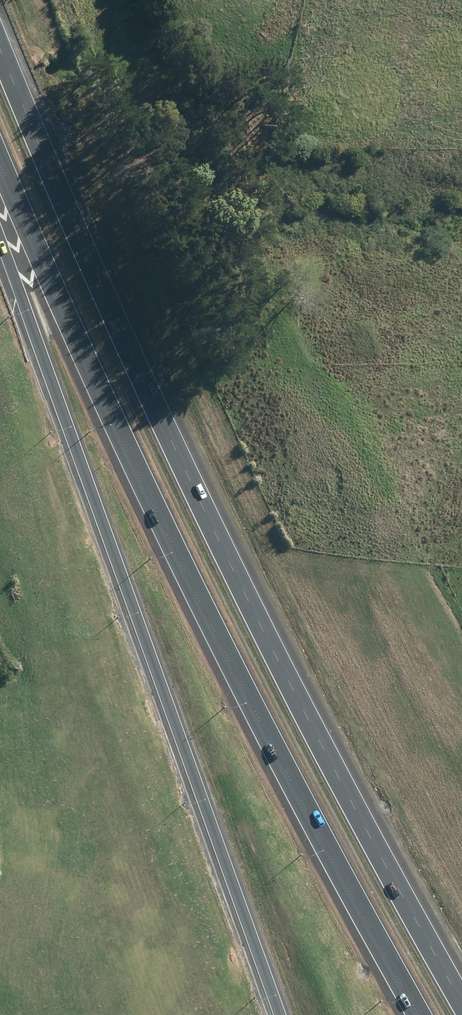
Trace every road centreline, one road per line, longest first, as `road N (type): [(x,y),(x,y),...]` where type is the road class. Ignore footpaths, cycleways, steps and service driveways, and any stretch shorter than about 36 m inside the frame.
road 1 (motorway): [(0,53),(185,470),(461,1001)]
road 2 (motorway): [(420,1014),(223,649),(0,161)]
road 3 (motorway): [(279,1014),(0,240)]

